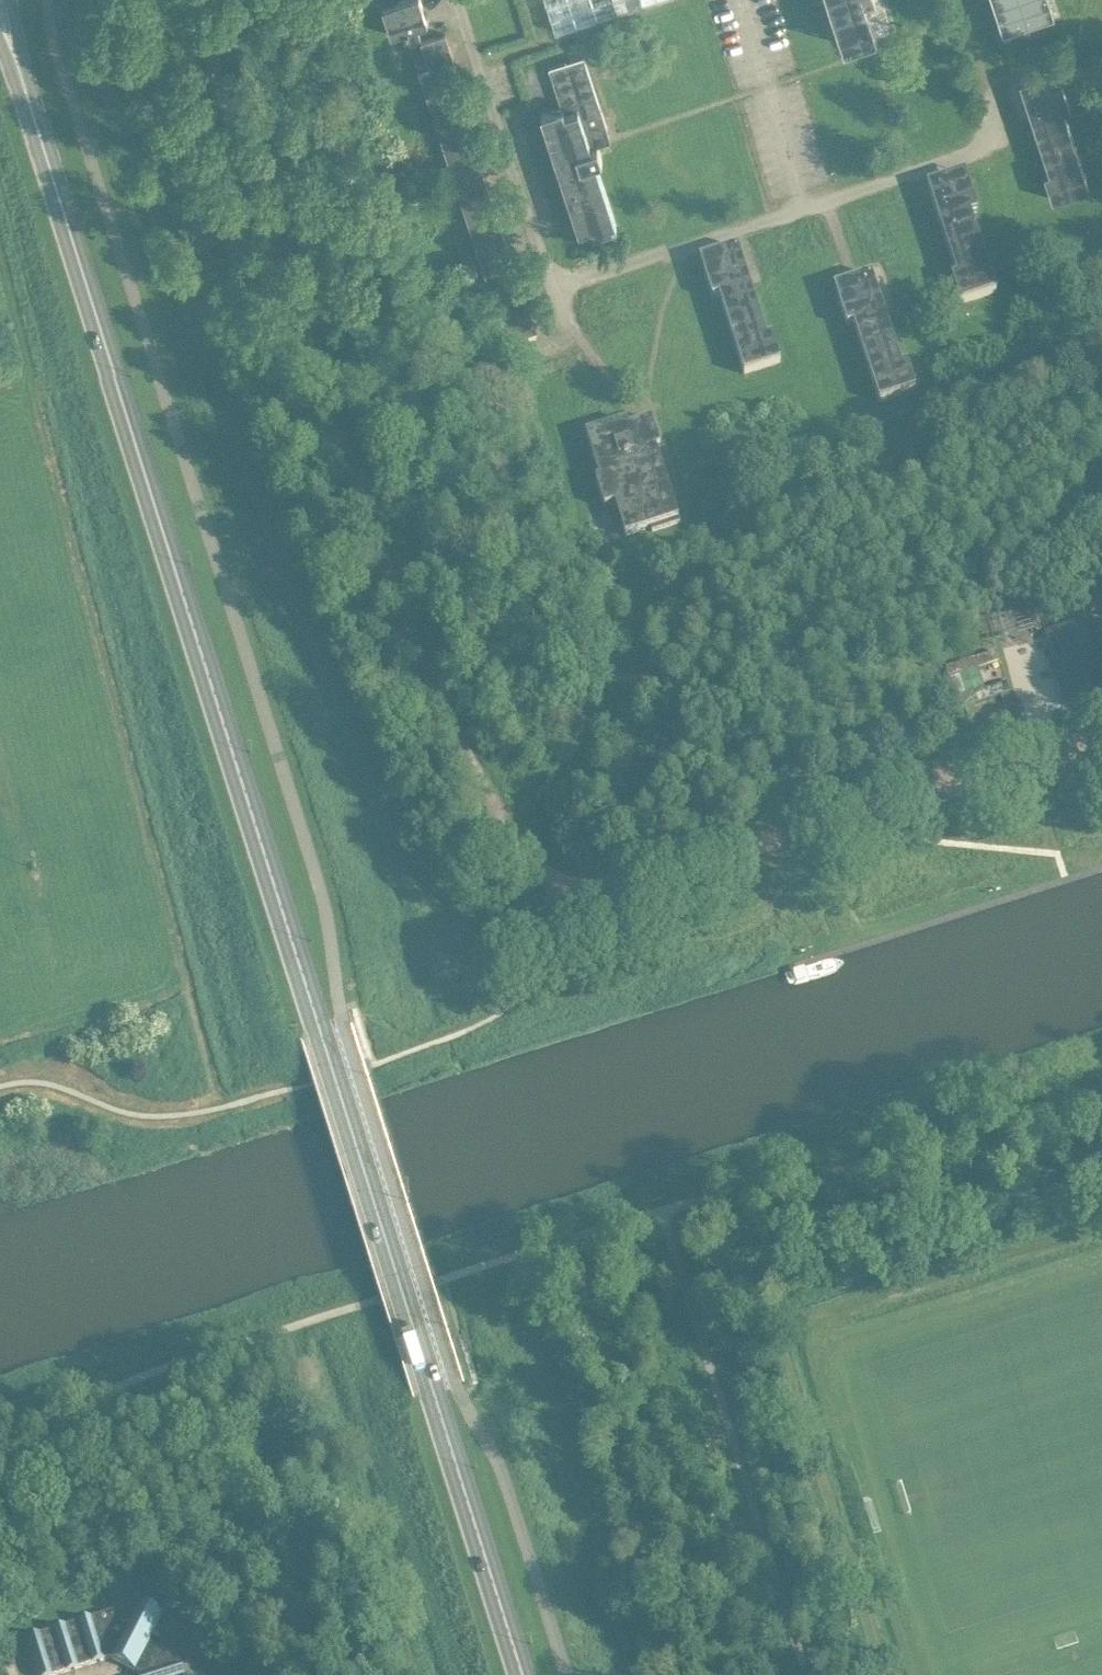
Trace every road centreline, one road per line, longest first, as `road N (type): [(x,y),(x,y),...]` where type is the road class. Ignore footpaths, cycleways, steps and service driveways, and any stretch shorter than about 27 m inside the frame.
road 1 (secondary): [(520,1674),(21,82)]
road 2 (unclassified): [(549,286),(1002,144)]
road 3 (unclassified): [(549,286),(457,0)]

